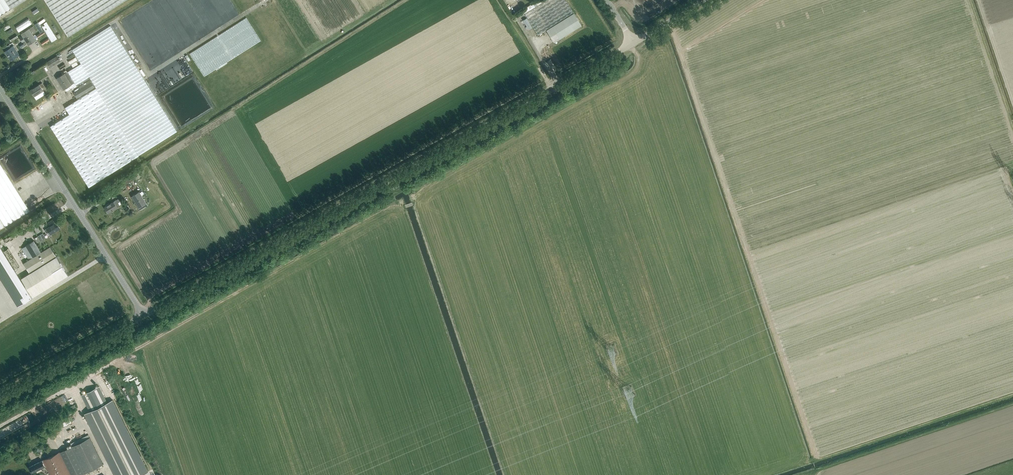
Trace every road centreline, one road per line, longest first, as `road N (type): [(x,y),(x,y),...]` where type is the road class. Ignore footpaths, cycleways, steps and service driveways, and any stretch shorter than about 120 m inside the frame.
road 1 (unclassified): [(144,316),(634,43)]
road 2 (unclassified): [(144,316),(0,89)]
road 3 (unclassified): [(0,397),(144,316)]

